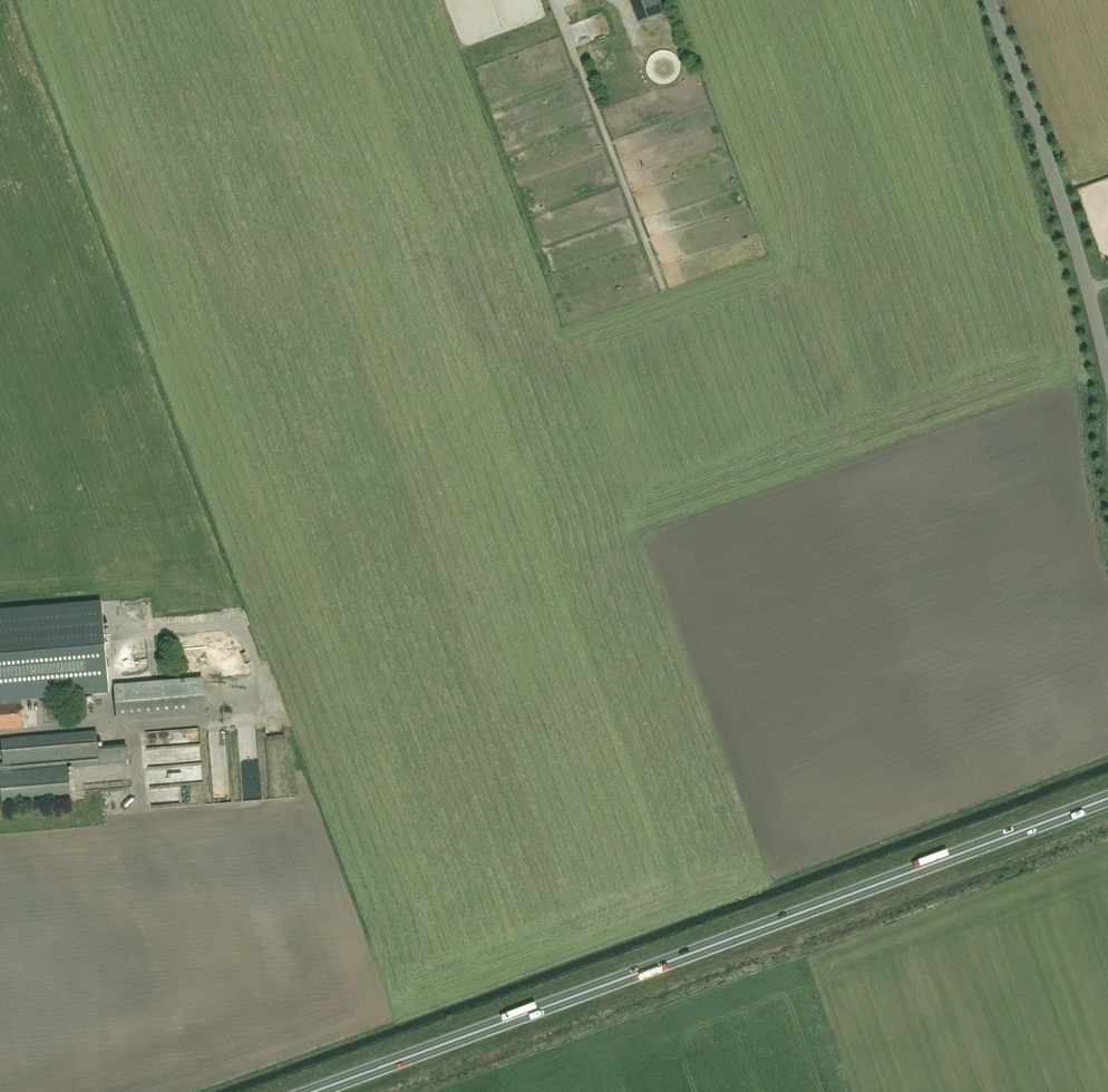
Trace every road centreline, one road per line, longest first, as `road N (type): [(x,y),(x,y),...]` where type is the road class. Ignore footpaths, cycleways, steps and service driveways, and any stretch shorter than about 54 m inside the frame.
road 1 (trunk): [(314,1091),(1107,800)]
road 2 (unclassified): [(1107,373),(1072,228),(989,0)]

